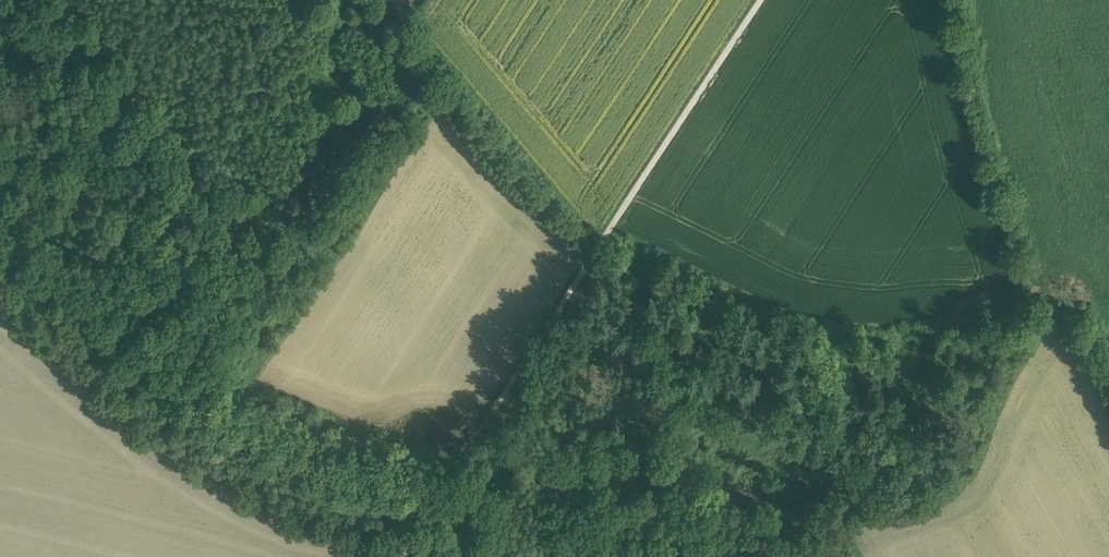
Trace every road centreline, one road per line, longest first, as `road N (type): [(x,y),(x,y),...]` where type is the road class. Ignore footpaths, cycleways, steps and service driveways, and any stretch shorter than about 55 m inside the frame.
road 1 (track): [(404,556),(761,0)]

